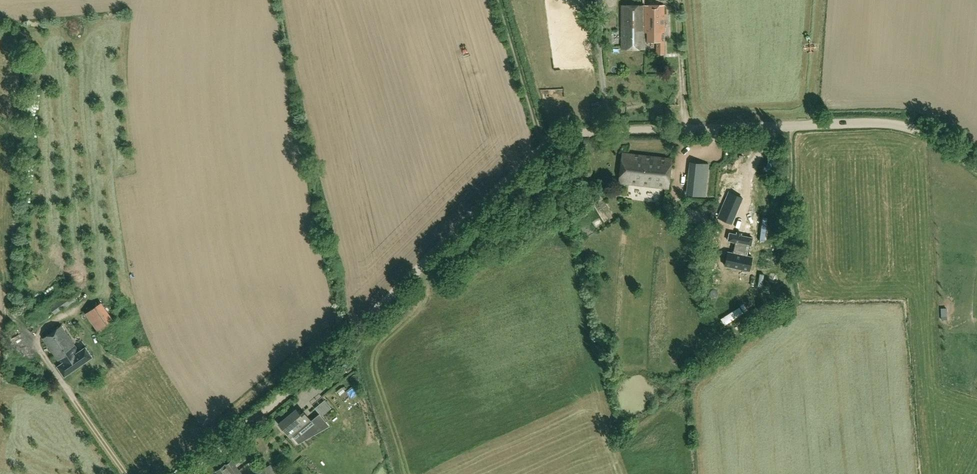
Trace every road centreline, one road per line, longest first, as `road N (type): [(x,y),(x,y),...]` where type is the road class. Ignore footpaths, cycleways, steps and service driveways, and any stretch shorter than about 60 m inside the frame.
road 1 (unclassified): [(976,168),(938,141),(893,123),(567,136),(534,157),(367,320),(187,473)]

